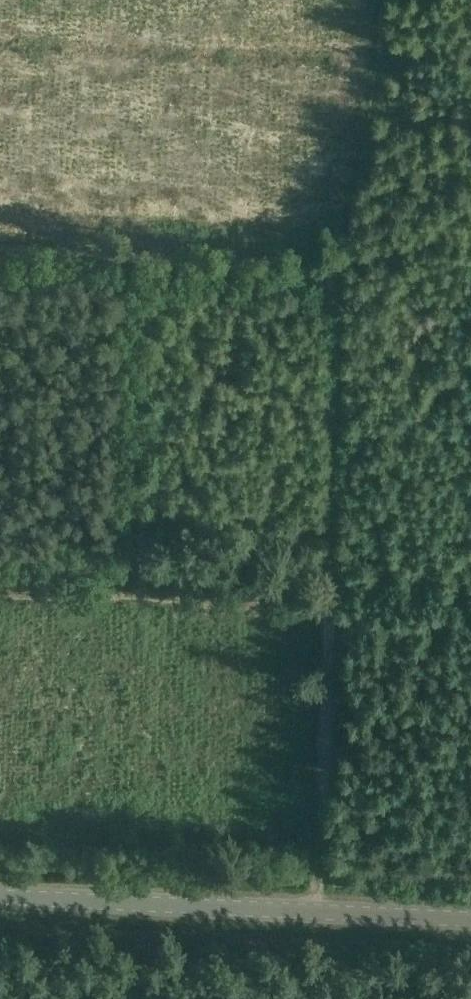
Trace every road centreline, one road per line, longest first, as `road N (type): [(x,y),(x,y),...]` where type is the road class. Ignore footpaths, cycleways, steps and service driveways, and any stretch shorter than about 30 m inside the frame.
road 1 (track): [(308,274),(329,284),(339,345),(317,911)]
road 2 (tertiary): [(470,919),(0,895)]
road 3 (track): [(330,605),(0,590)]
road 4 (track): [(0,248),(290,266),(308,274)]

